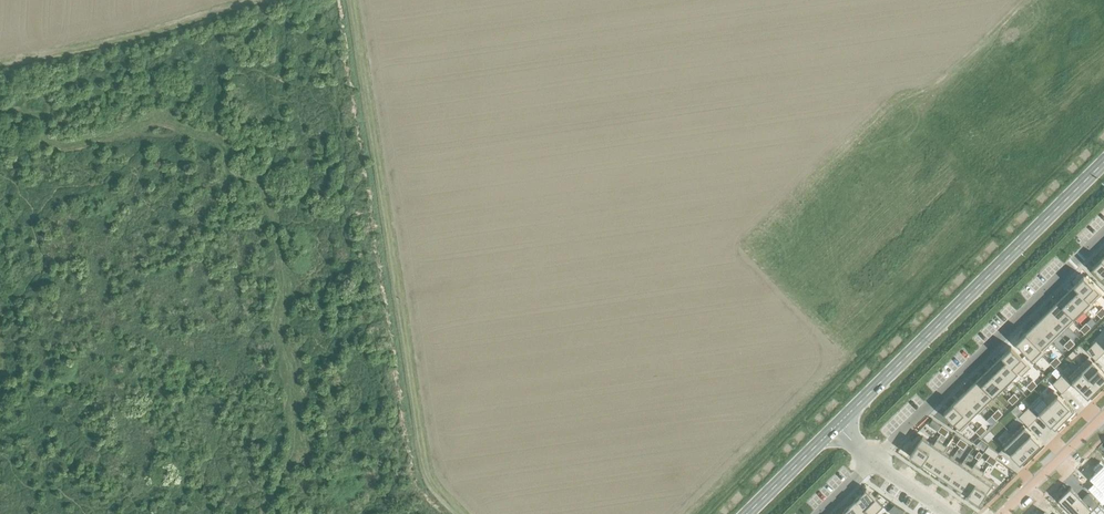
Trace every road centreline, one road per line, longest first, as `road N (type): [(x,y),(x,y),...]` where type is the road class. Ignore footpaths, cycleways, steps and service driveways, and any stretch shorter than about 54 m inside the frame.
road 1 (tertiary): [(1103,161),(832,427)]
road 2 (residential): [(1103,236),(876,461)]
road 3 (residential): [(997,513),(1103,411)]
road 4 (tertiary): [(832,427),(742,513)]

